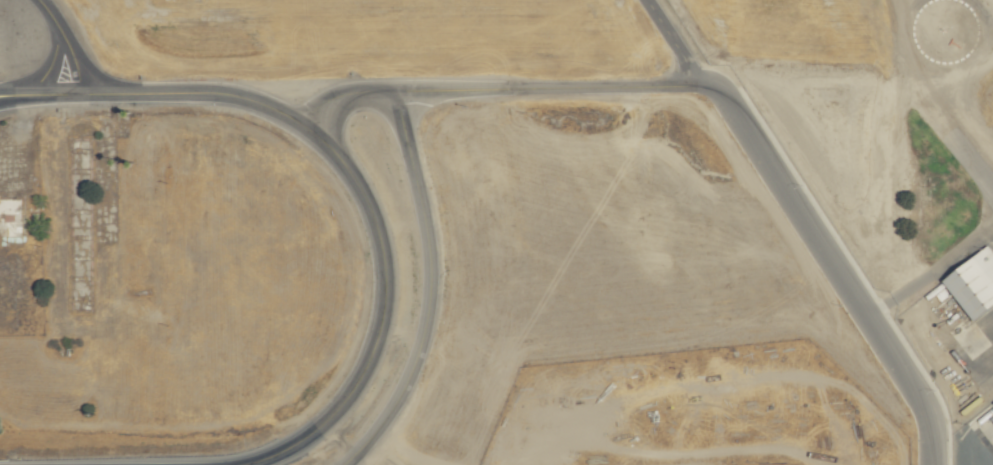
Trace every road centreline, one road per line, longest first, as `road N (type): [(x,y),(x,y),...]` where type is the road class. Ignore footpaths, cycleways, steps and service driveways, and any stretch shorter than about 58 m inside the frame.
road 1 (secondary): [(249,464),(328,419),(359,379),(379,333),(379,238),(346,168),(311,133)]
road 2 (tertiary): [(393,93),(425,233),(427,308),(395,400),(342,464)]
road 3 (secondary): [(311,133),(233,95),(7,95)]
road 4 (residential): [(393,93),(692,76)]

